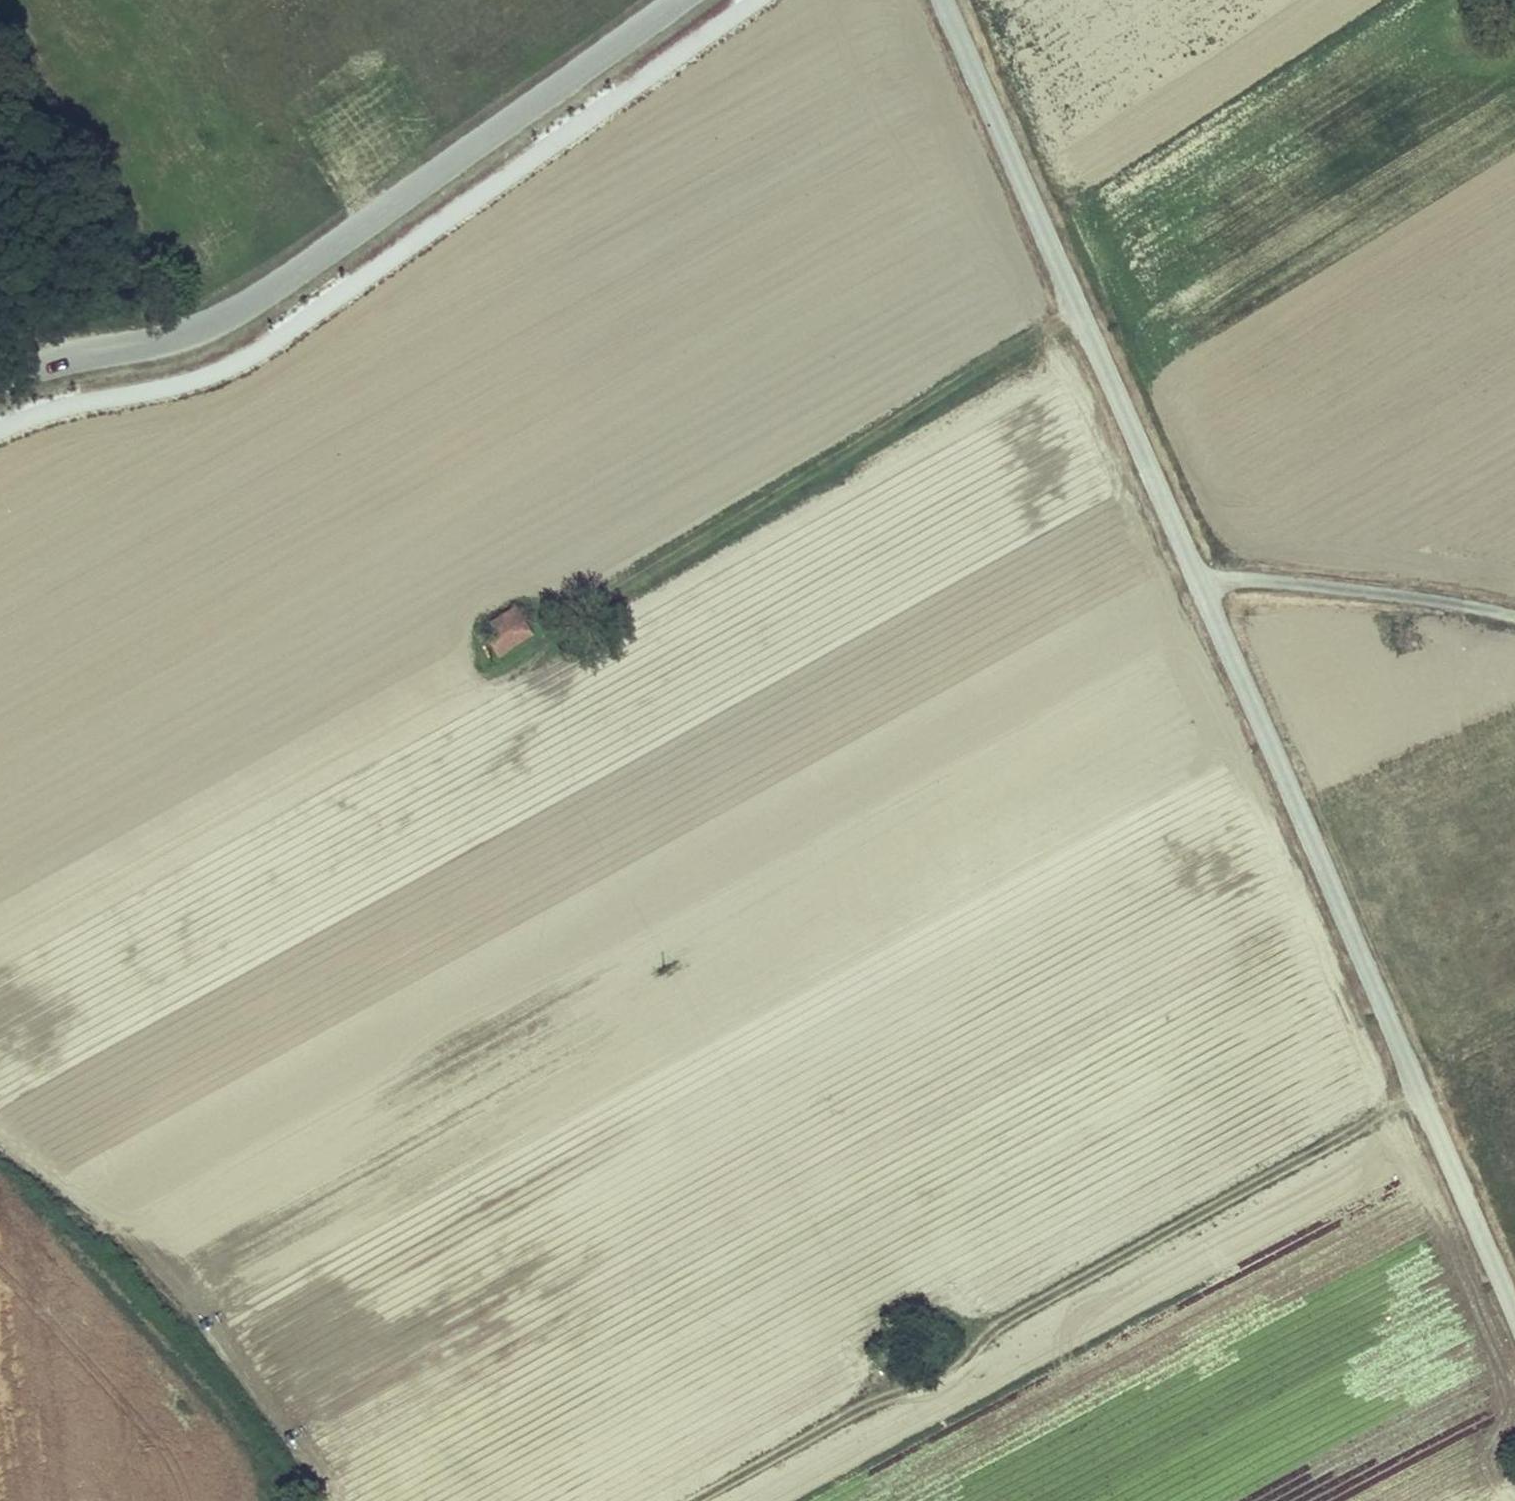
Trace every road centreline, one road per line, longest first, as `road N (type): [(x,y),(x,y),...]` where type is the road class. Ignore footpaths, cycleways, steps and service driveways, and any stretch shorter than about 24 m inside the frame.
road 1 (unclassified): [(1196,566),(1514,1310)]
road 2 (unclassified): [(0,372),(65,345),(172,336),(237,308),(678,0)]
road 3 (unclassified): [(947,0),(1196,566)]
road 4 (track): [(583,618),(1083,309)]
road 5 (unclassified): [(1196,566),(1514,609)]

